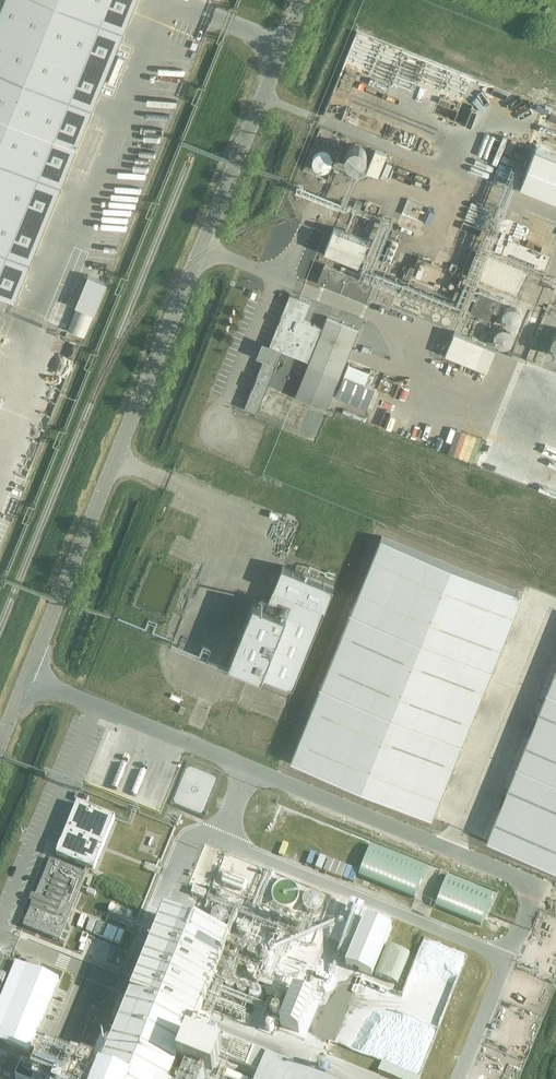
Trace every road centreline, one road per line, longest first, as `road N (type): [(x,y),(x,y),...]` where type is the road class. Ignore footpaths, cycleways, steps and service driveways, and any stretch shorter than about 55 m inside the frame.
road 1 (tertiary): [(27,678),(281,44)]
road 2 (unclassified): [(27,678),(549,888)]

